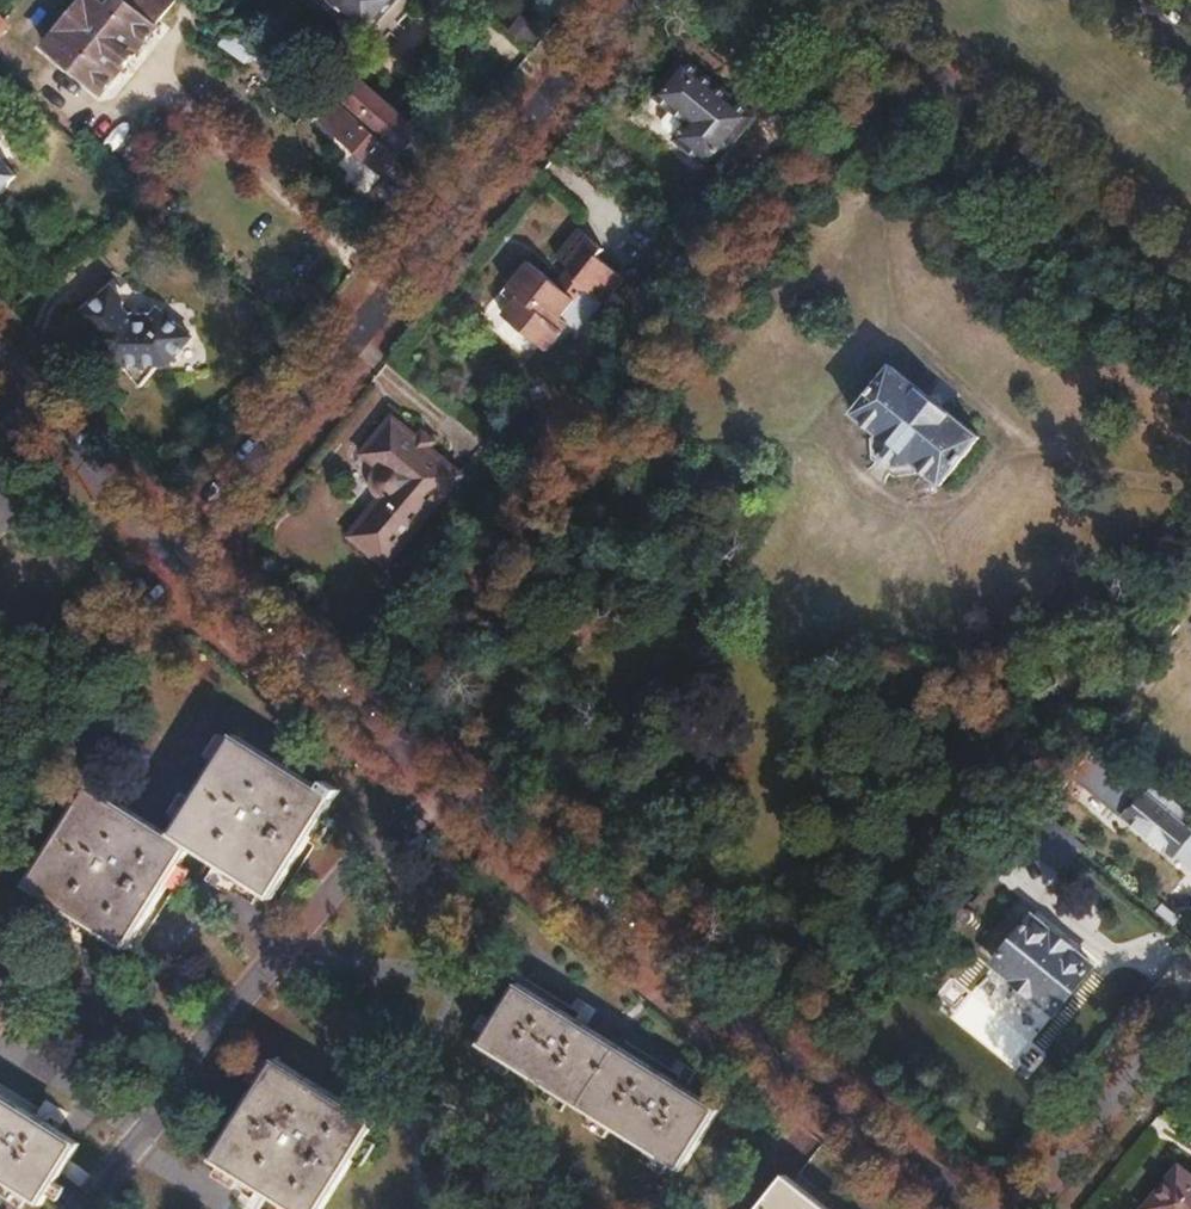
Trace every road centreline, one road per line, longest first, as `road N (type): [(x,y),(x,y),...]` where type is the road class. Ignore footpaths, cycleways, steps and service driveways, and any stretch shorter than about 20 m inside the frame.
road 1 (residential): [(161,555),(956,1208)]
road 2 (residential): [(161,555),(633,0)]
road 3 (residential): [(829,0),(1190,295)]
road 4 (residential): [(1019,1208),(1190,1004)]
road 5 (residential): [(0,359),(161,555)]

